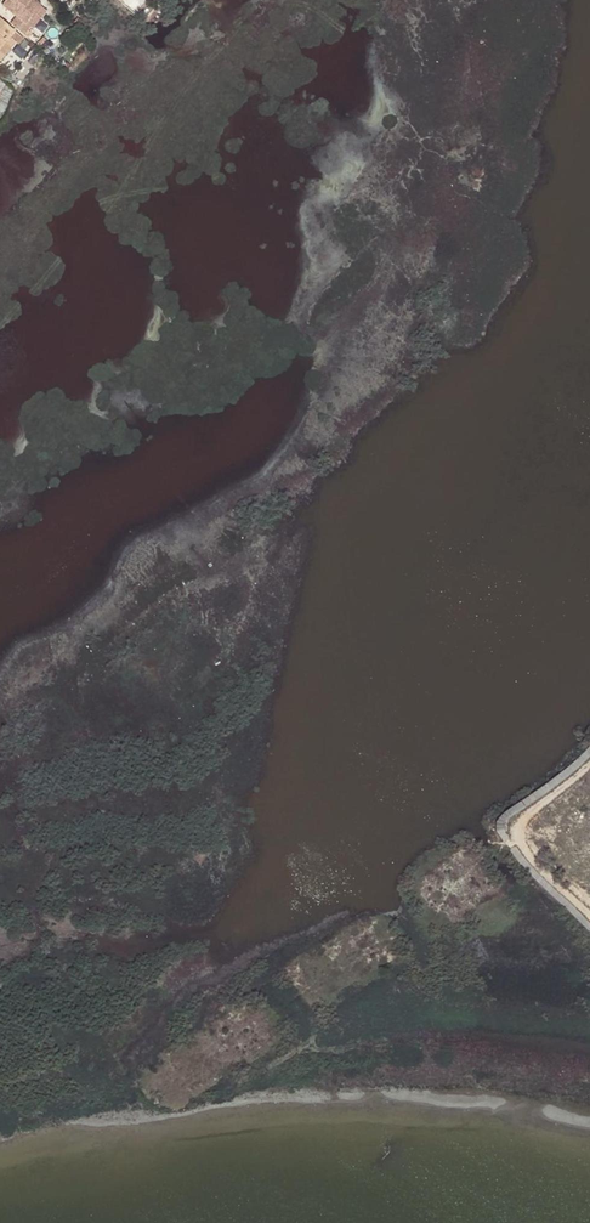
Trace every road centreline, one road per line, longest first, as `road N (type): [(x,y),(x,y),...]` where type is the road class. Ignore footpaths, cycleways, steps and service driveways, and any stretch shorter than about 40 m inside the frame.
road 1 (track): [(589,764),(519,827),(525,848),(589,912)]

